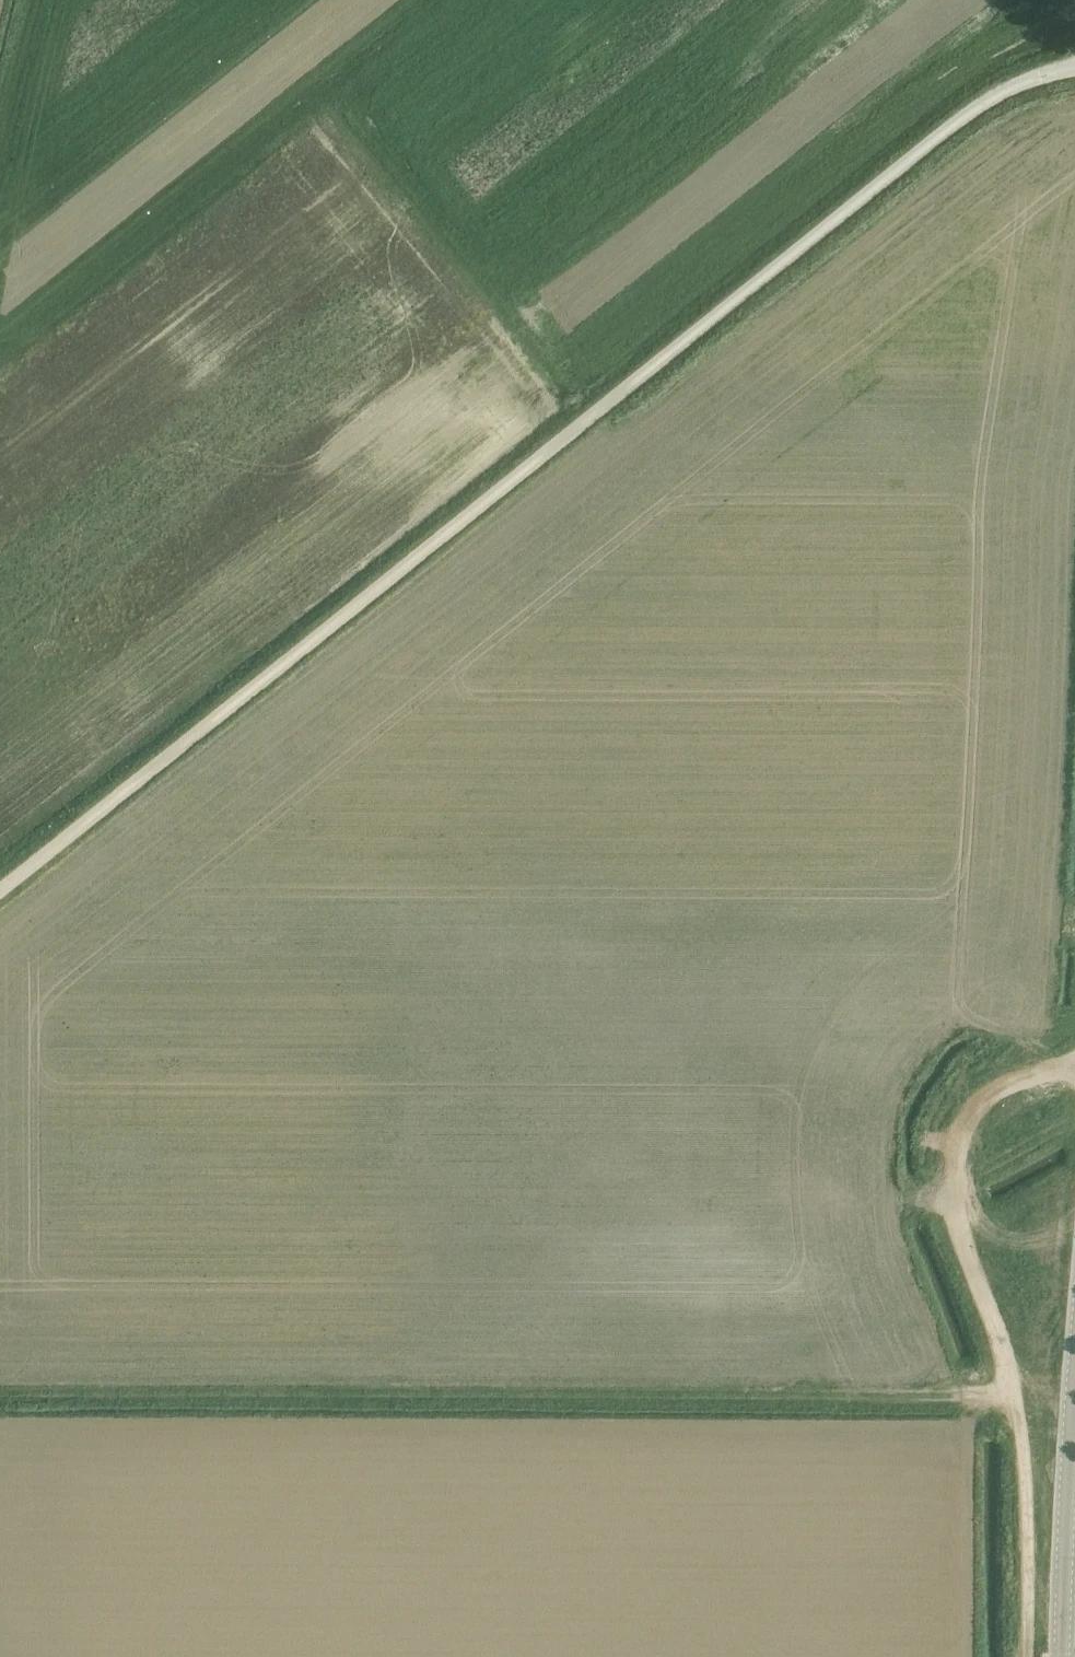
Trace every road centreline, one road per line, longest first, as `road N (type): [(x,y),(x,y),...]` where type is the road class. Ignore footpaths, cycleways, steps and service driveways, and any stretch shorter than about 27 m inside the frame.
road 1 (unclassified): [(0,886),(995,94),(1074,63)]
road 2 (tertiary): [(1061,1656),(1074,1378)]

